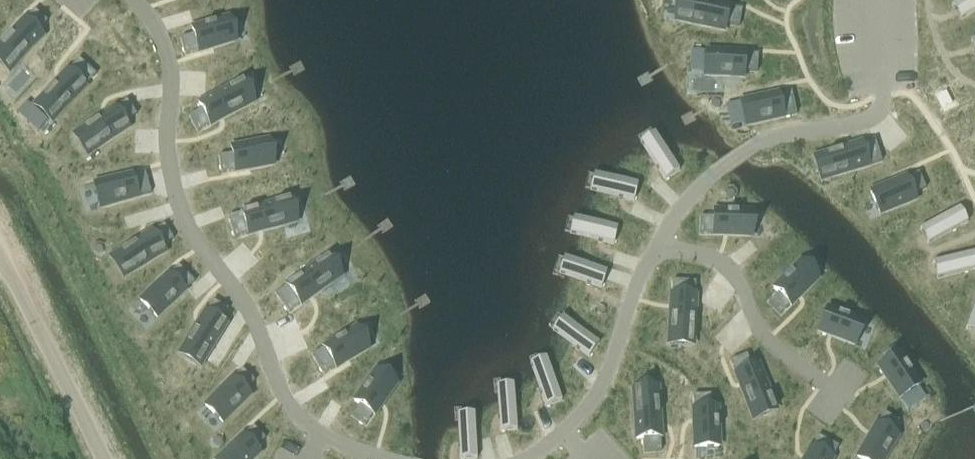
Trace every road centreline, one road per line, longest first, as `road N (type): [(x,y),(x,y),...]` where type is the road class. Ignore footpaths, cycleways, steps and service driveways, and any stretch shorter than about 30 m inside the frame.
road 1 (unclassified): [(103,458),(0,251)]

